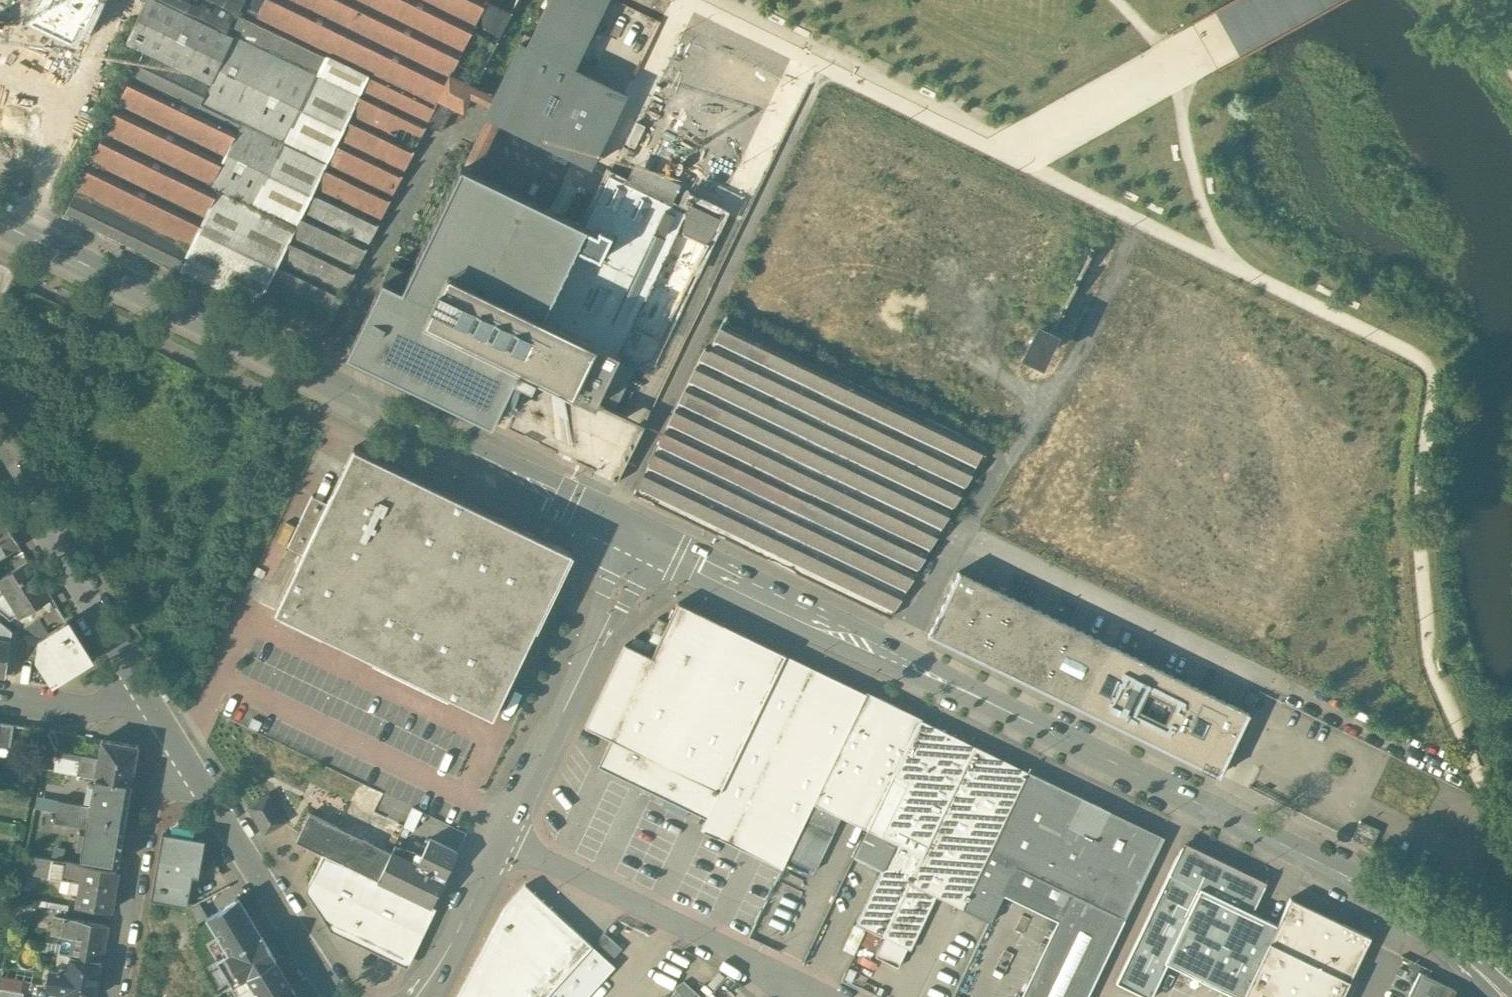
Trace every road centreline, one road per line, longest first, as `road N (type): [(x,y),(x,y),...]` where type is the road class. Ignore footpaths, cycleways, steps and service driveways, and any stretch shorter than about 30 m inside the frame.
road 1 (tertiary): [(1511,984),(1423,918),(1340,875),(643,537)]
road 2 (tertiary): [(643,537),(7,229)]
road 3 (residential): [(643,537),(501,840)]
road 4 (residential): [(338,996),(180,752)]
road 5 (residential): [(501,840),(756,963)]
road 6 (residential): [(144,694),(0,471)]
road 7 (residential): [(180,752),(149,807),(113,996)]
road 8 (unclassified): [(7,229),(114,0)]
road 9 (residential): [(501,840),(422,996)]
road 10 (residential): [(0,695),(82,708),(144,694)]

